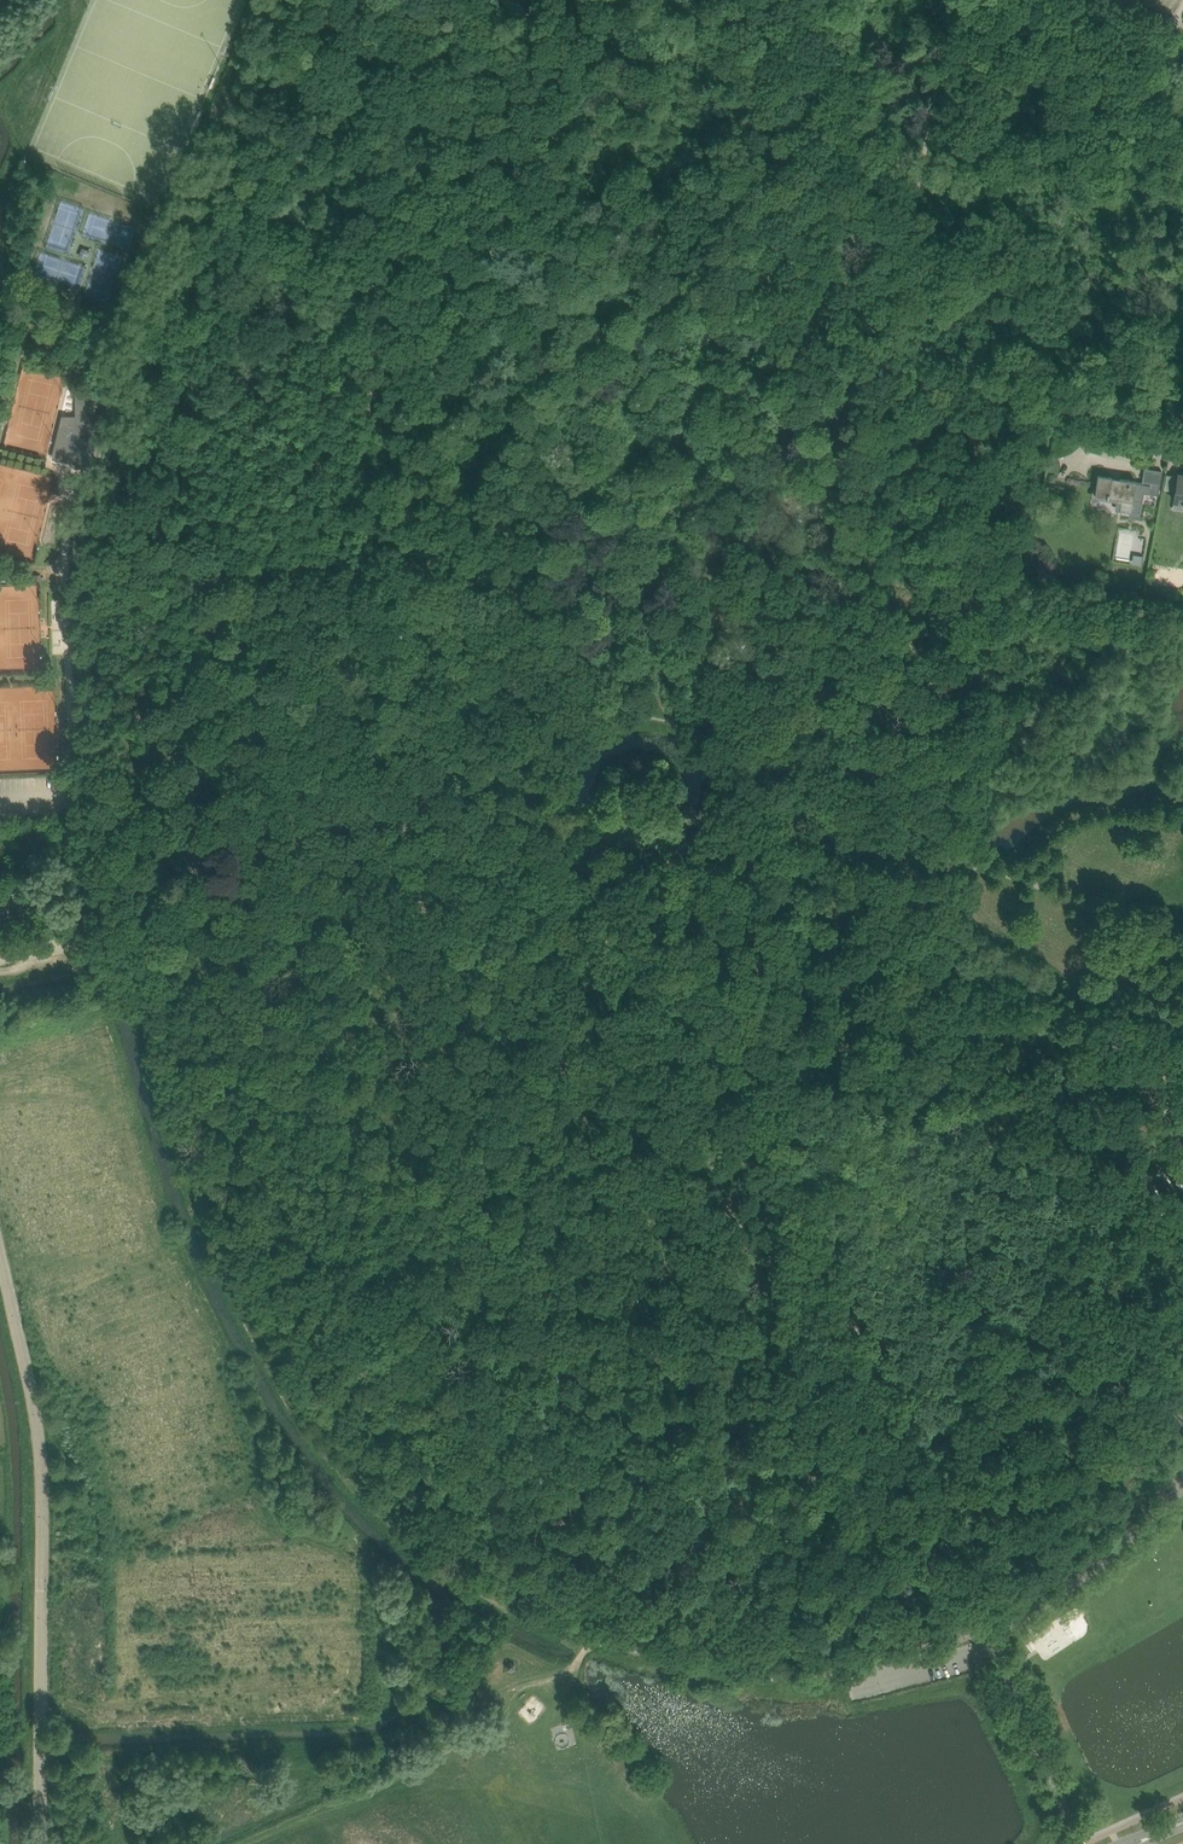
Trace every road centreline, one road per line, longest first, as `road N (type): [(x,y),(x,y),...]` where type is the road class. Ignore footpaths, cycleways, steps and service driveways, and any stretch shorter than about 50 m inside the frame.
road 1 (unclassified): [(41,1843),(43,1483),(31,1379),(0,1250)]
road 2 (unclassified): [(1081,1843),(992,1636)]

